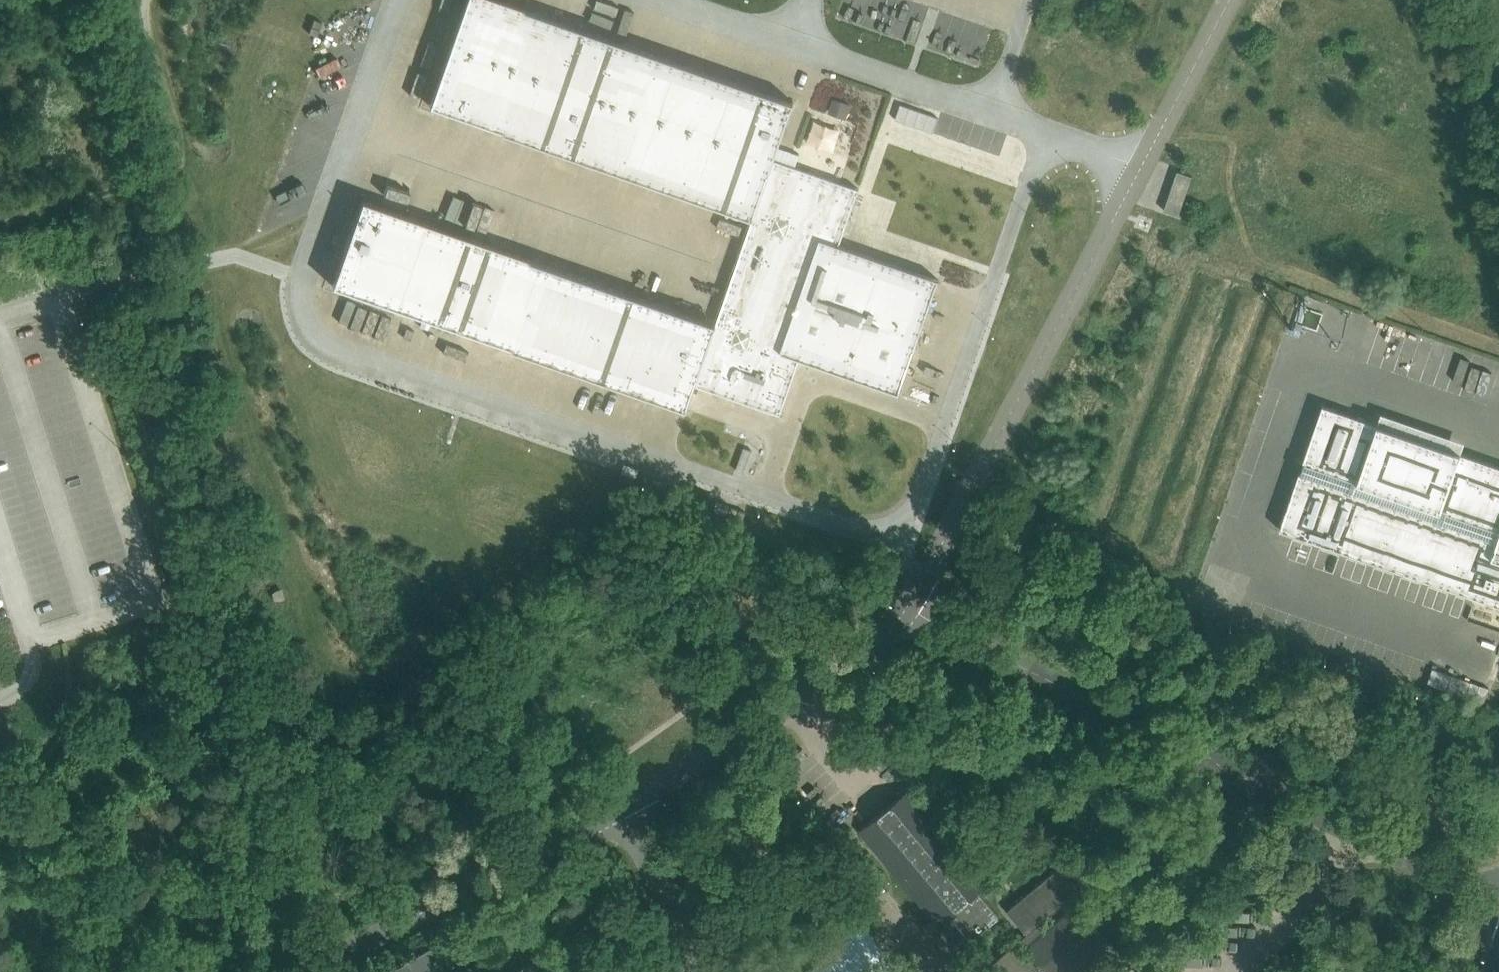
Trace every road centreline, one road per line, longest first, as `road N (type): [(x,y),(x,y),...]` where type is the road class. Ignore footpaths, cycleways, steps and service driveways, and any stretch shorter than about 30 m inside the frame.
road 1 (unclassified): [(1234,0),(1070,300),(938,573),(858,663),(613,806)]
road 2 (unclassified): [(613,806),(321,971)]
road 3 (unclassified): [(740,971),(613,806)]

